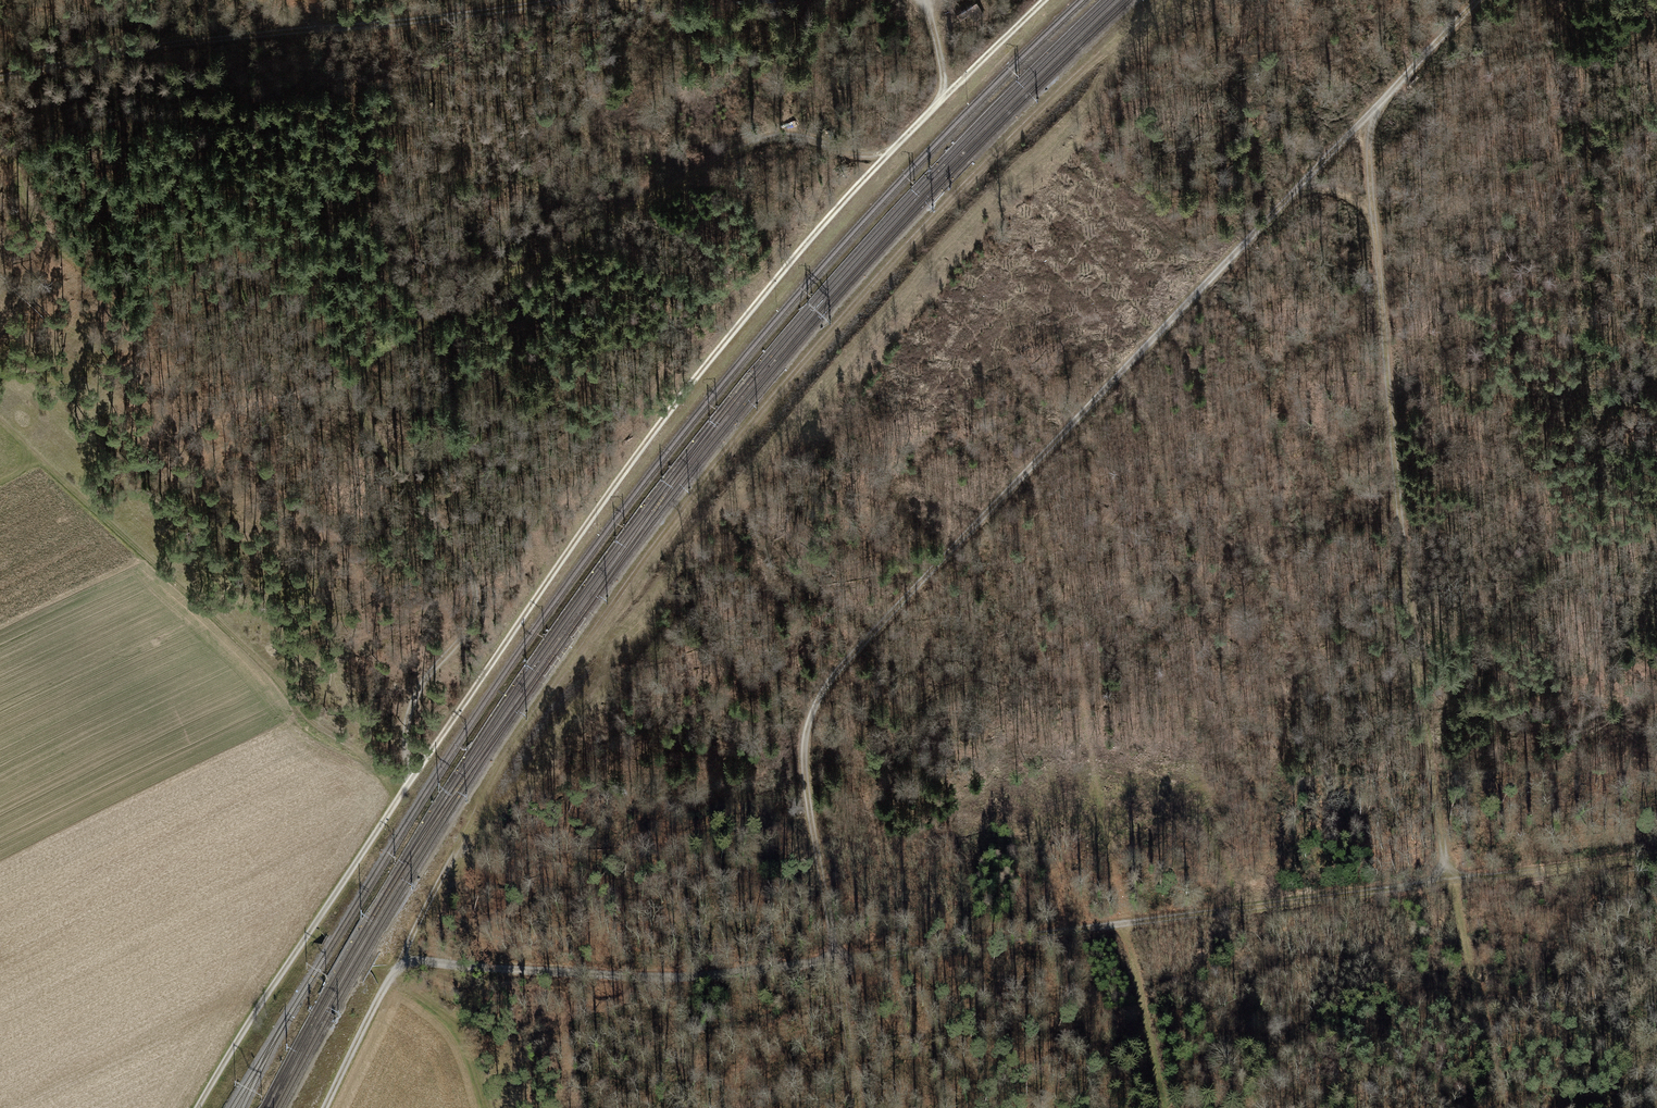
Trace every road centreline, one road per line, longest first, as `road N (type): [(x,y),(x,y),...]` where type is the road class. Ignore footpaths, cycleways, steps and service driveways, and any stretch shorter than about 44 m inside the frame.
road 1 (track): [(196,1107),(599,503),(845,199),(1045,0)]
road 2 (track): [(1161,0),(890,264),(651,552),(517,735),(324,1107)]
road 3 (track): [(402,952),(413,960),(691,983),(1656,855)]
road 4 (track): [(1367,116),(814,701),(804,757),(857,1107)]
road 5 (track): [(413,777),(409,712),(419,687),(473,624),(475,596),(452,544),(370,427),(354,376),(399,337),(606,218),(760,141),(786,136),(866,155),(892,151)]
road 6 (track): [(1479,0),(1367,116),(1420,684),(1448,879),(1474,976)]
road 7 (track): [(0,81),(150,44),(570,0)]
road 8 (track): [(401,794),(379,763),(309,721),(276,675),(0,421)]
road 9 (track): [(1505,1107),(1474,976)]

